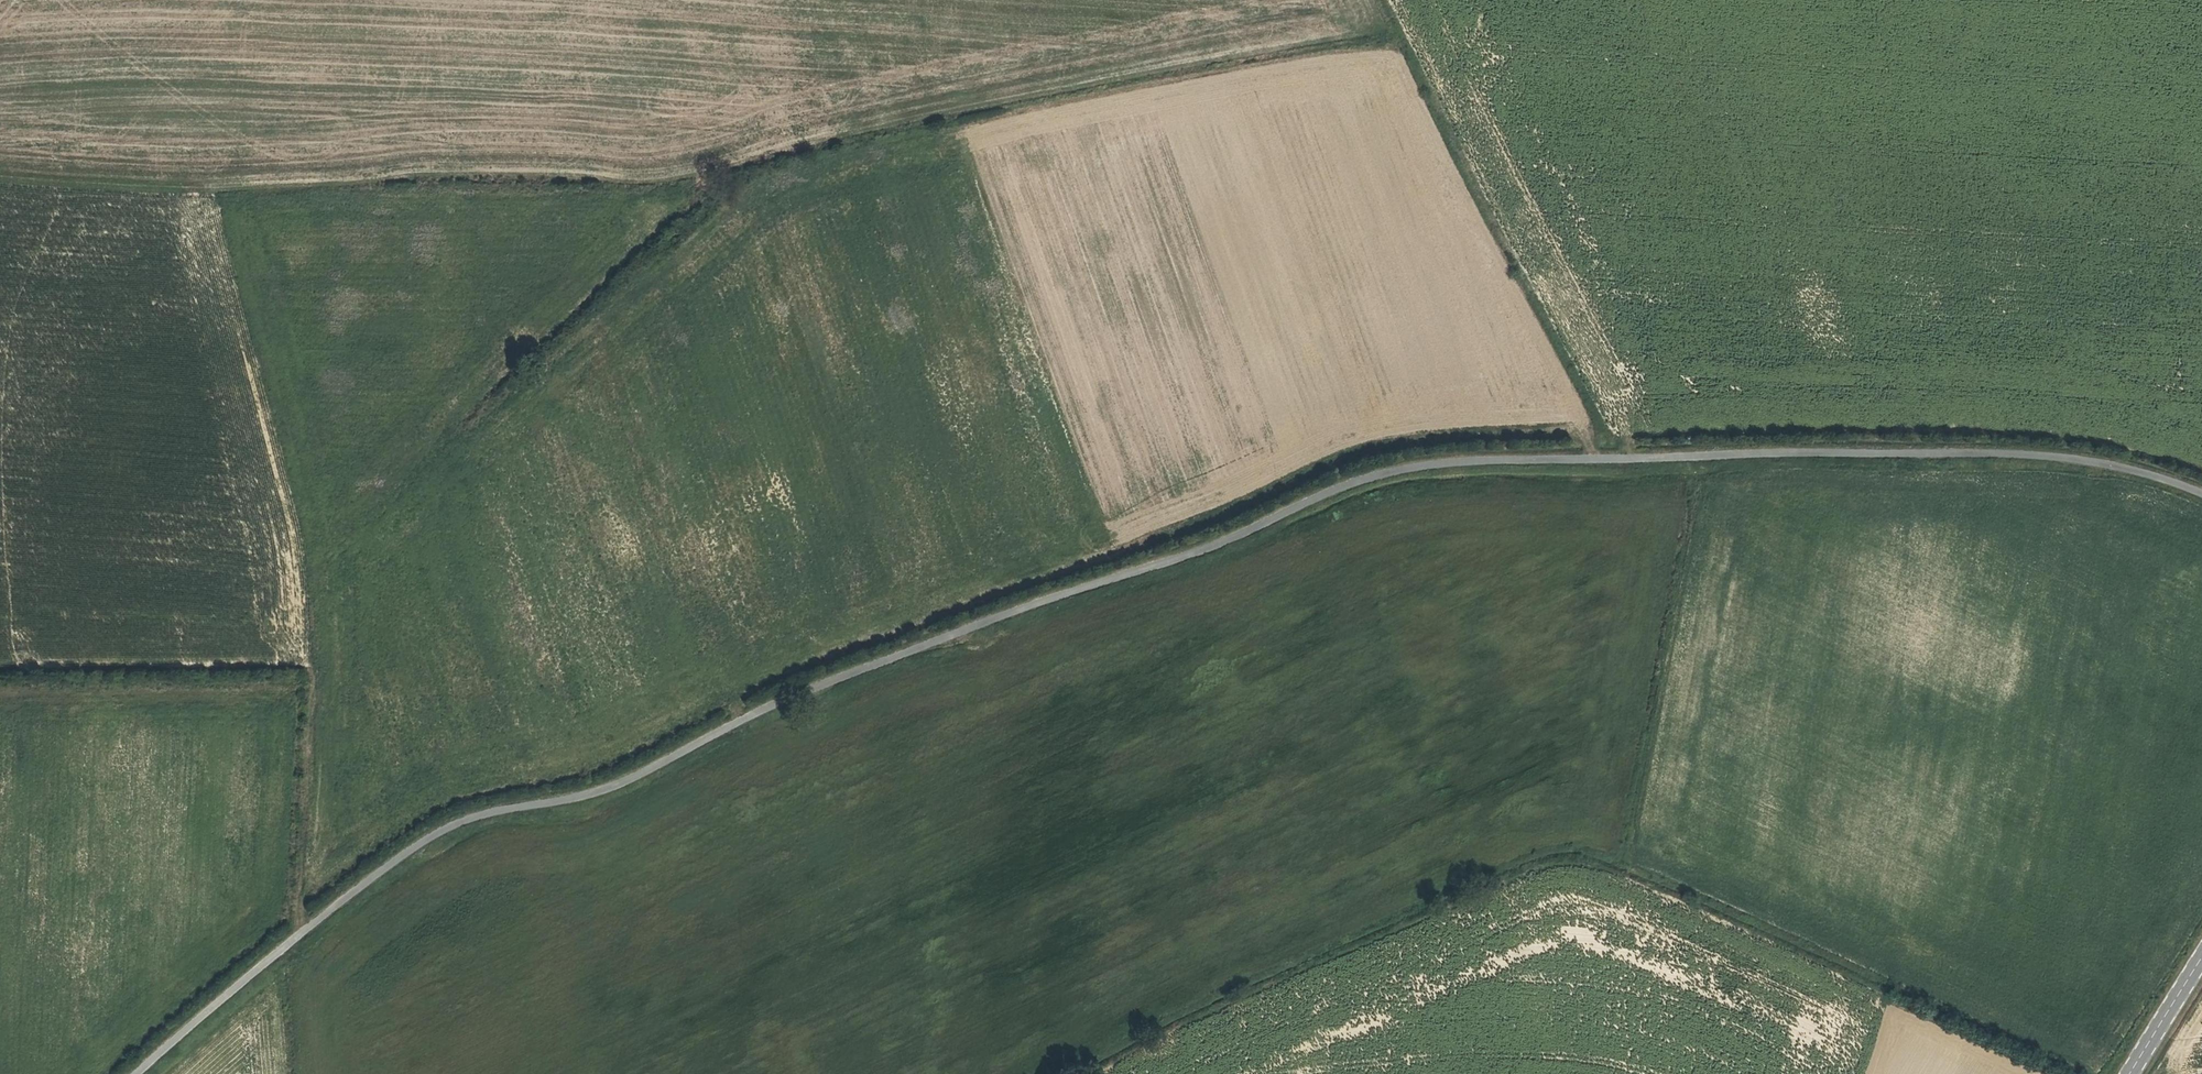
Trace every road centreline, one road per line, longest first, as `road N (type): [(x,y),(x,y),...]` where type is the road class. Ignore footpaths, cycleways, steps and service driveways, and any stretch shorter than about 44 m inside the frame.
road 1 (unclassified): [(136,1073),(316,921),(425,838),(468,817),(607,790),(786,699),(1038,600),(1196,550),(1363,479),(1504,459),(1934,452),(2094,462),(2201,492)]
road 2 (tertiary): [(2129,1073),(2201,959)]

